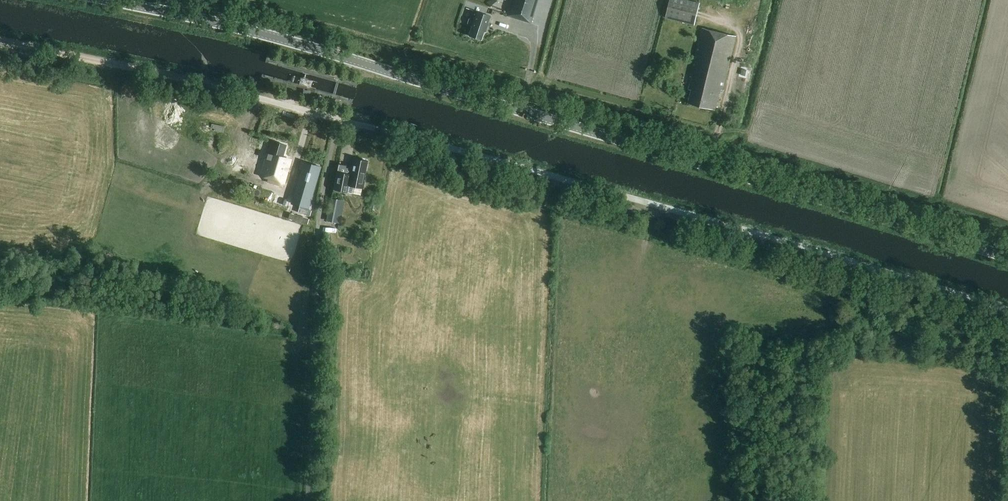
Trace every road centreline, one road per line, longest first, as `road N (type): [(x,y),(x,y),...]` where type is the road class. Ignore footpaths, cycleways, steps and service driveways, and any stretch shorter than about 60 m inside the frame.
road 1 (tertiary): [(1007,257),(258,34),(111,0)]
road 2 (unclassified): [(229,90),(1007,310)]
road 3 (track): [(0,40),(229,90)]

